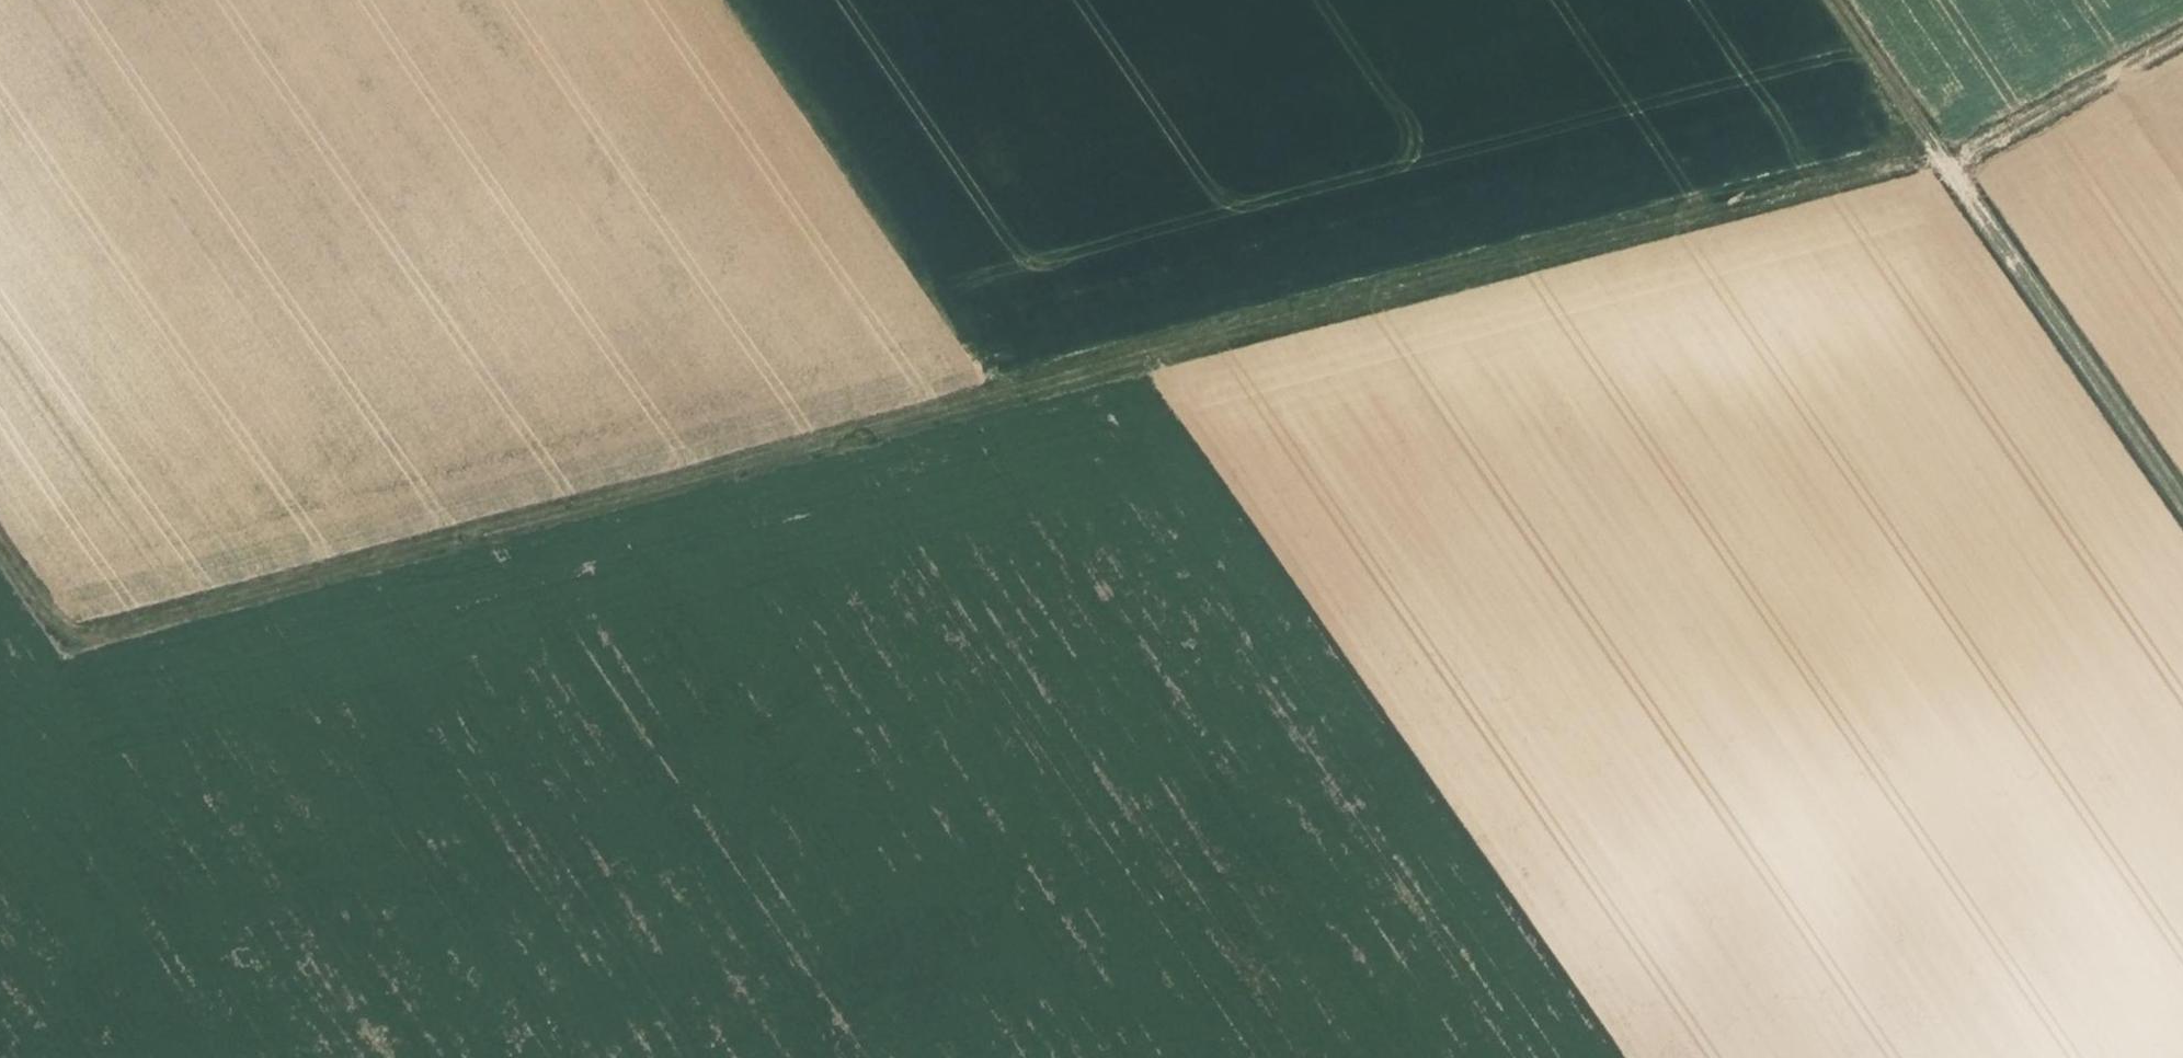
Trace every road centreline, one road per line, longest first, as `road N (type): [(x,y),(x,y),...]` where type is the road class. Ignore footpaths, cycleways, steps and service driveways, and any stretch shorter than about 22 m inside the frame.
road 1 (track): [(2182,26),(1983,138),(58,639),(0,556)]
road 2 (track): [(2182,508),(1828,0)]

